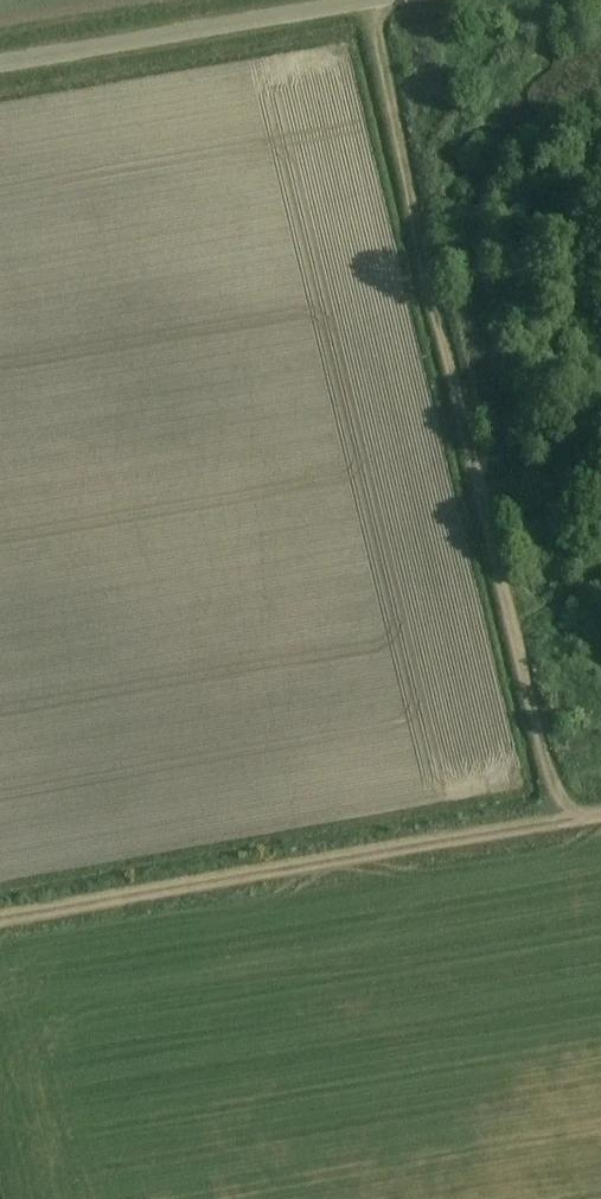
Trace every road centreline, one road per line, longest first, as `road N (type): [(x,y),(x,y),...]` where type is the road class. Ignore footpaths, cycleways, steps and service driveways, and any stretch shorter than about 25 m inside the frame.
road 1 (track): [(369,0),(559,818)]
road 2 (track): [(600,810),(0,916)]
road 3 (unclassified): [(0,63),(367,0)]

